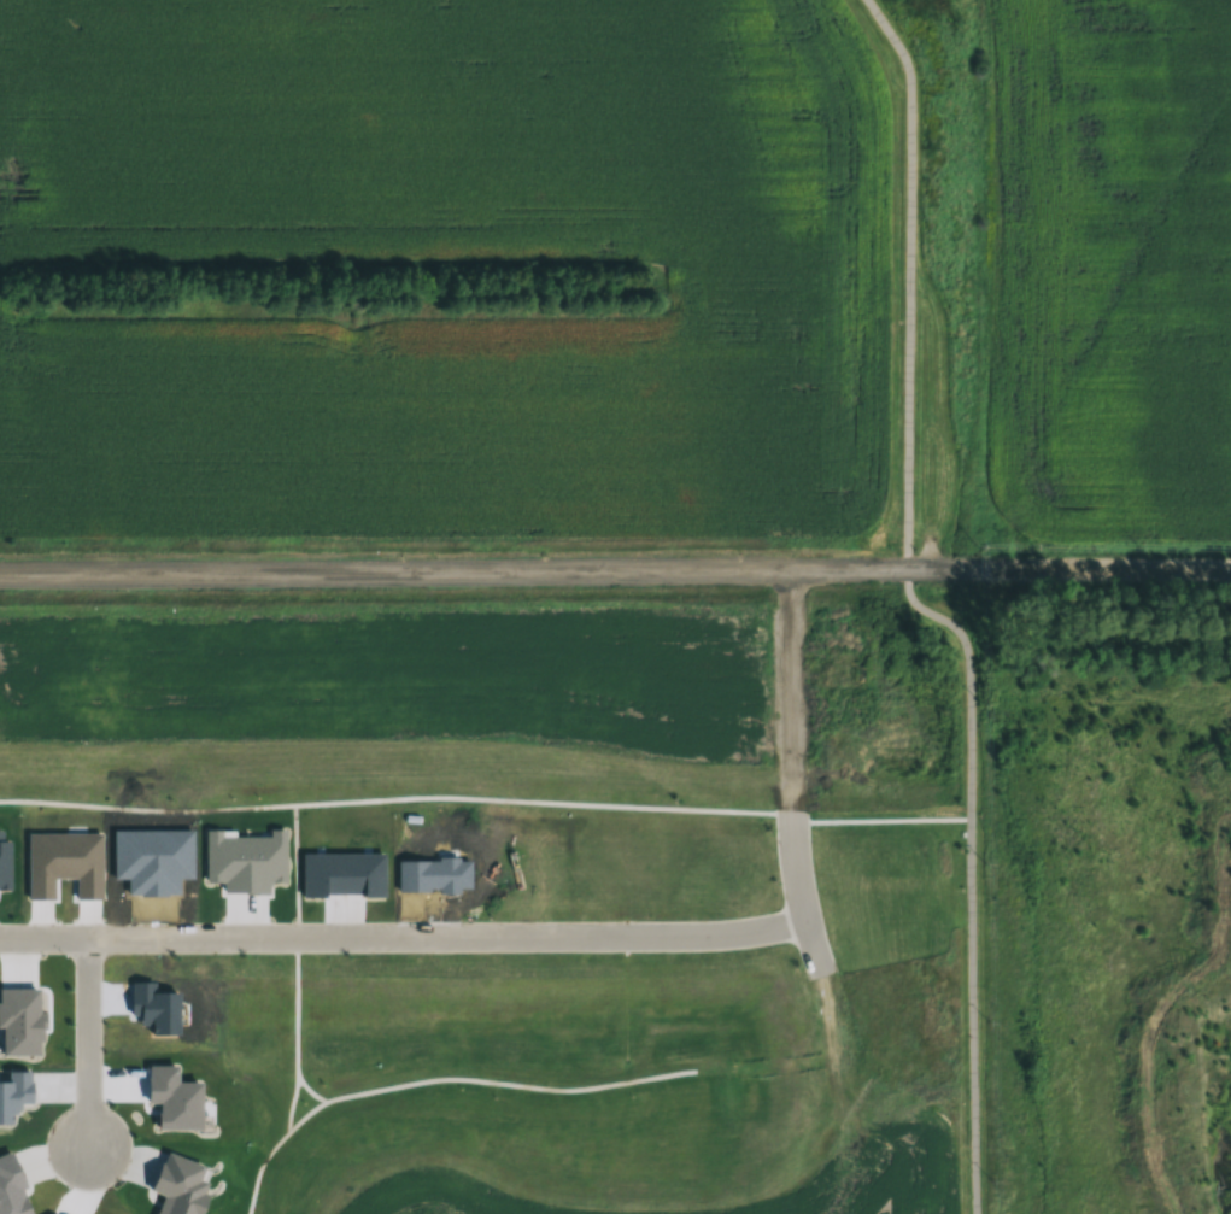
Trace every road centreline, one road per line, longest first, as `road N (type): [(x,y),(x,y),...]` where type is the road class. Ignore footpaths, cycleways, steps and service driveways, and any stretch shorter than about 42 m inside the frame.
road 1 (residential): [(0,576),(1230,570)]
road 2 (residential): [(782,571),(787,852),(799,922),(713,938),(0,940)]
road 3 (residential): [(78,940),(81,1151)]

